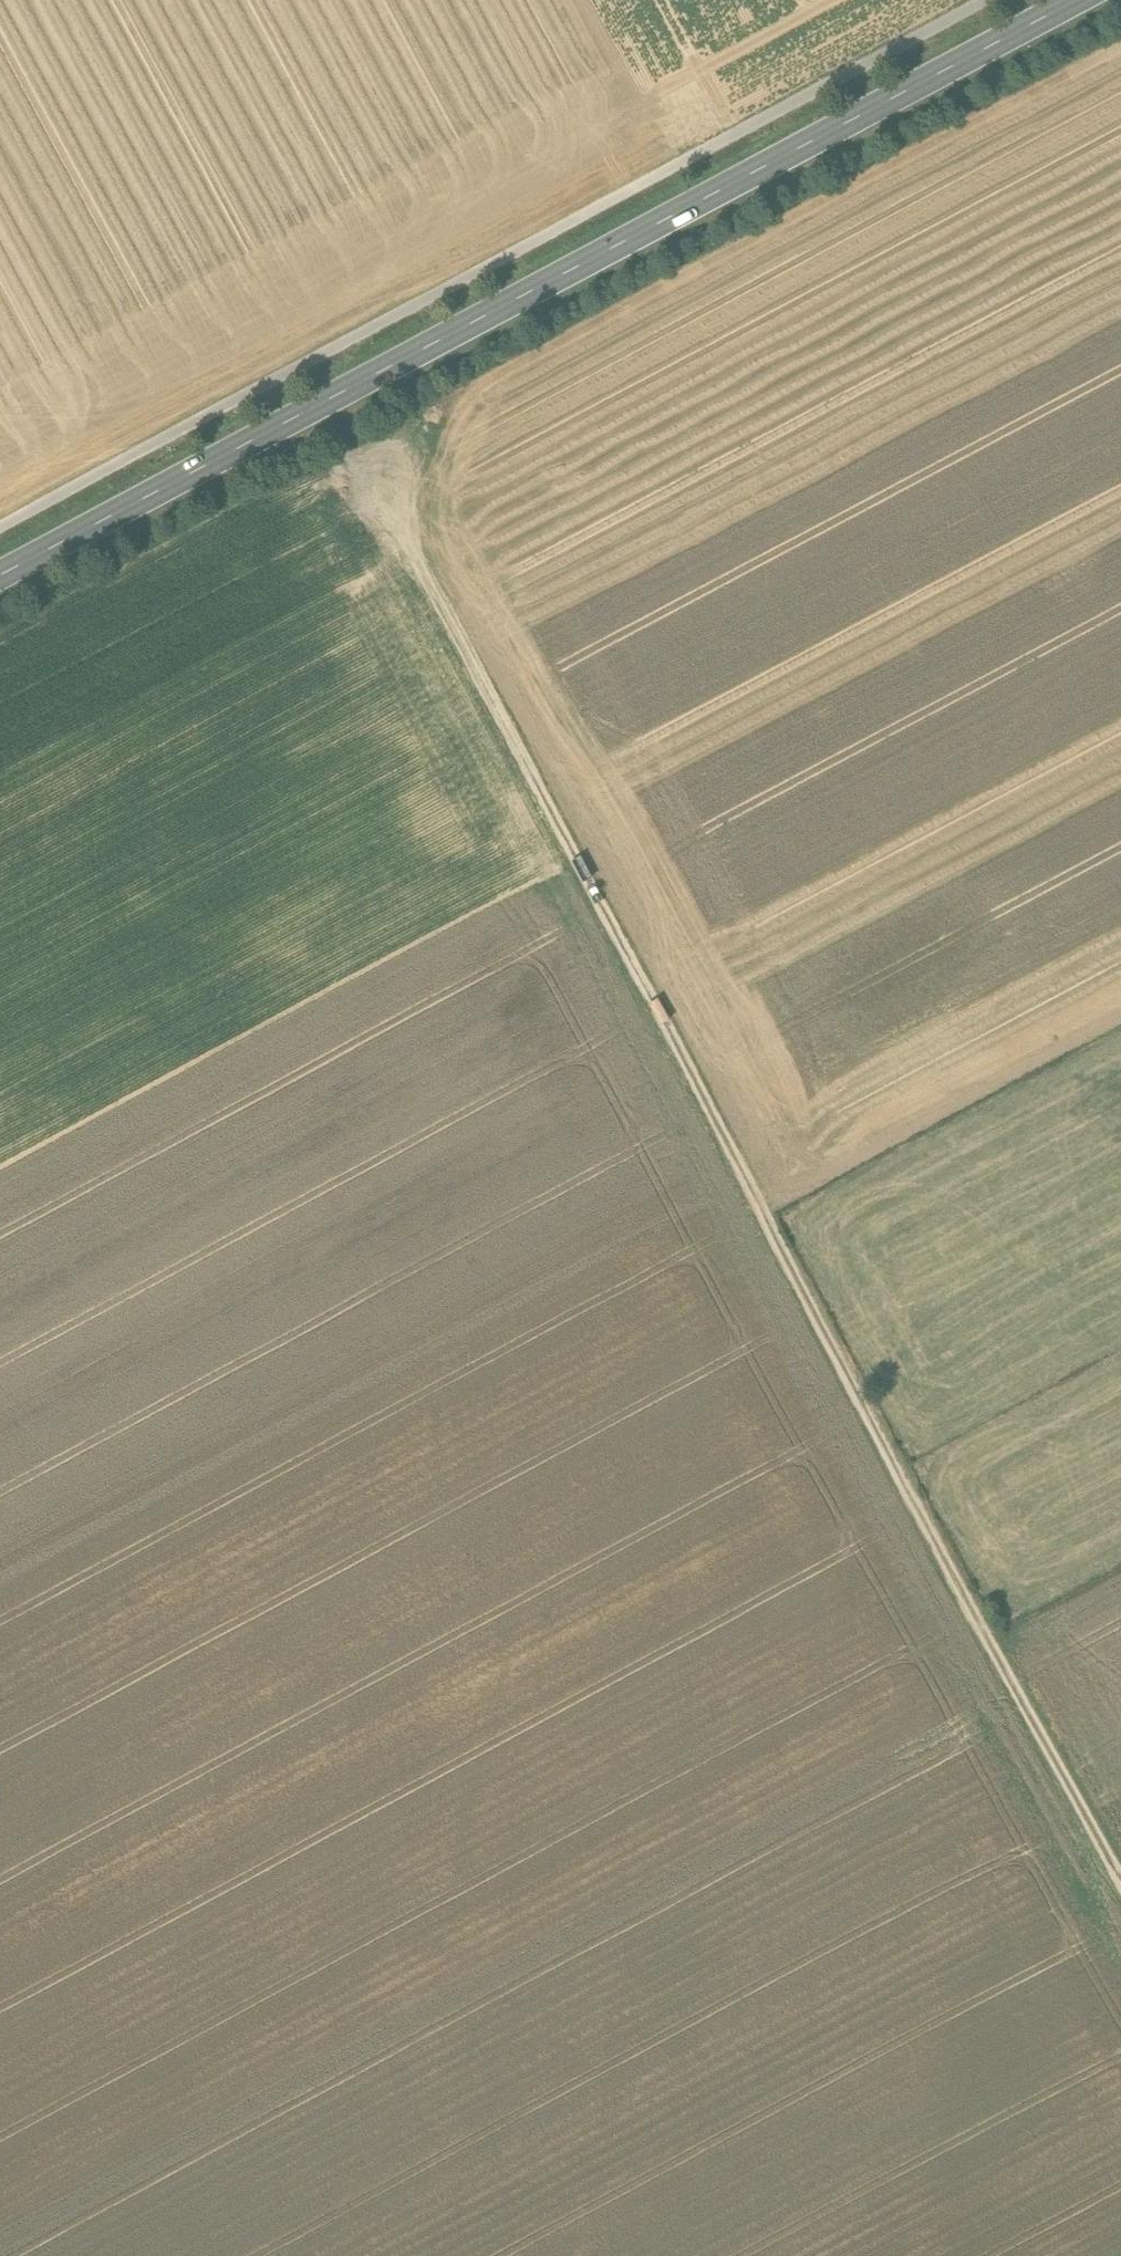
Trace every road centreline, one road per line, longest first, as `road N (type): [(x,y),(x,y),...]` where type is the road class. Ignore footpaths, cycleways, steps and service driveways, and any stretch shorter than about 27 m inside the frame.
road 1 (track): [(1120,1882),(400,537),(381,478)]
road 2 (secondary): [(0,575),(1078,0)]
road 3 (track): [(980,0),(0,520)]

